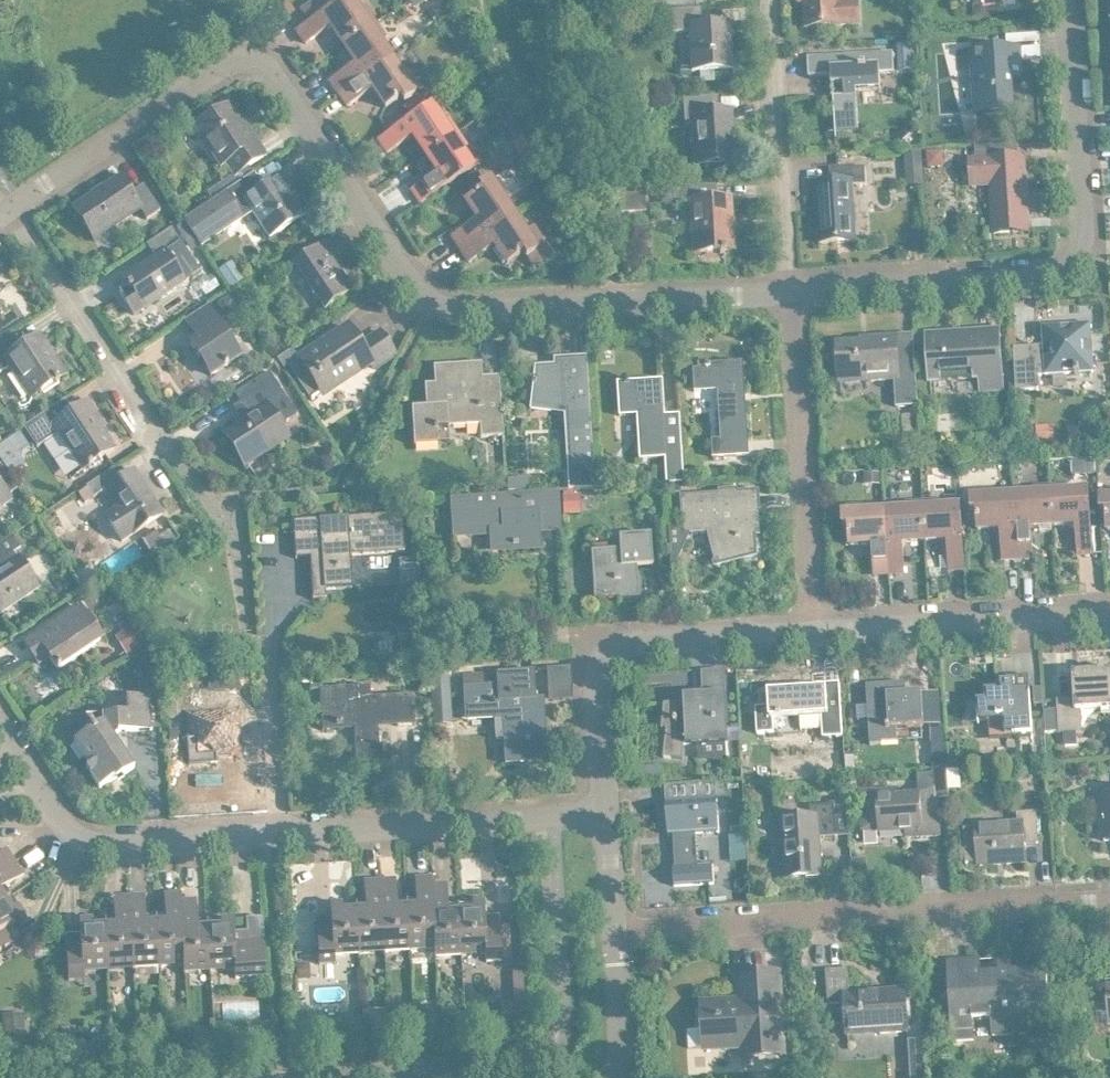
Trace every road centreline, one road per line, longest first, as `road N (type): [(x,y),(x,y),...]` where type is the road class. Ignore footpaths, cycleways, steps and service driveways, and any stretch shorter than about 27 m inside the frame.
road 1 (residential): [(800,283),(442,295),(414,269),(257,42),(18,197)]
road 2 (residential): [(800,283),(1080,261),(1091,237),(1078,0)]
road 3 (residential): [(616,915),(1109,892)]
road 4 (tertiary): [(606,800),(596,663),(616,636),(817,620)]
road 5 (residential): [(208,493),(18,197)]
road 6 (residential): [(286,821),(94,829),(77,818),(0,707)]
road 7 (residential): [(817,620),(800,283)]
road 8 (tertiary): [(817,620),(1109,602)]
road 9 (residential): [(800,283),(779,0)]
road 10 (residential): [(562,803),(286,821)]
road 11 (residential): [(297,599),(269,641),(286,821)]
road 12 (tertiary): [(626,1077),(616,915)]

